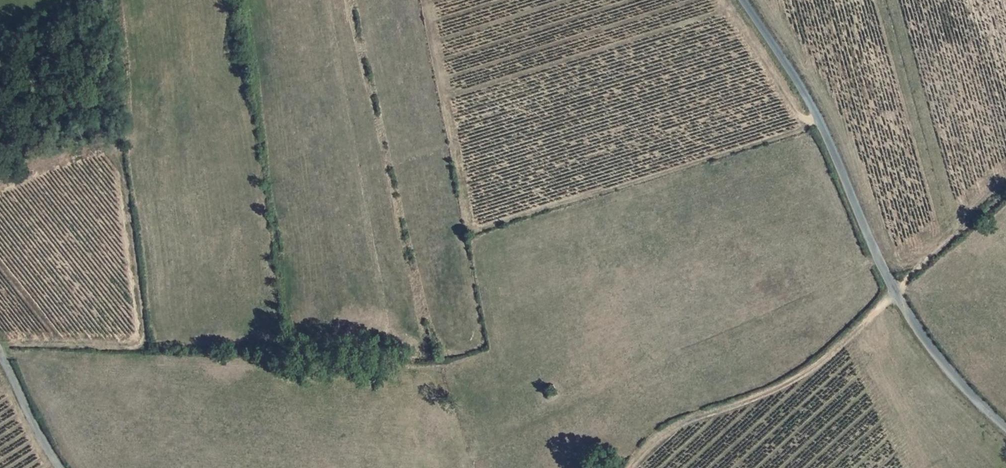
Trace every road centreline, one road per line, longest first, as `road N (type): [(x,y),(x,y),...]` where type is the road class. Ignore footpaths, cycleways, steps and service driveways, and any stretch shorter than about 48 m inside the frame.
road 1 (unclassified): [(744,0),(809,98),(895,291),(933,353),(1005,429)]
road 2 (track): [(629,467),(683,420),(777,389),(816,366),(1005,180)]
road 3 (unclassified): [(61,467),(0,351)]

